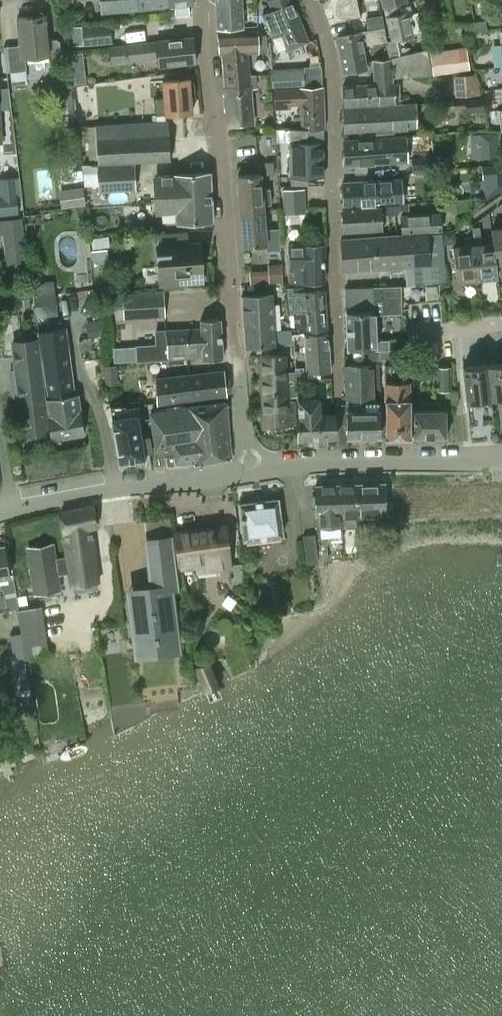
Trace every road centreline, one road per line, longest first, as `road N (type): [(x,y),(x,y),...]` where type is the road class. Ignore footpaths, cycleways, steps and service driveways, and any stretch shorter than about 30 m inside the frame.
road 1 (residential): [(248,470),(208,0)]
road 2 (residential): [(339,422),(334,69),(309,0)]
road 3 (tertiary): [(248,470),(501,456)]
road 4 (tertiary): [(0,513),(248,470)]

